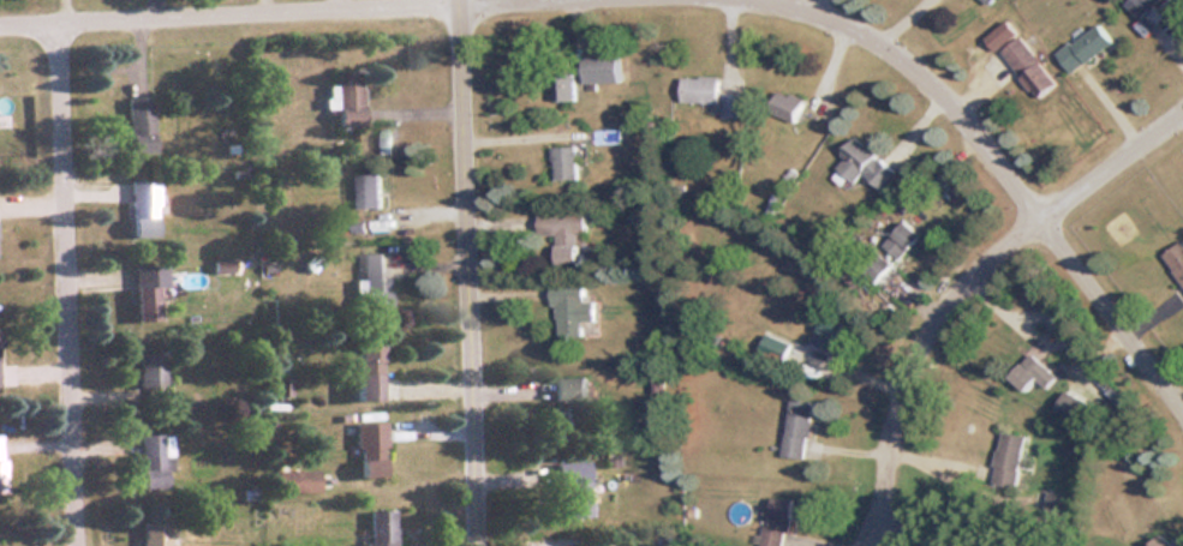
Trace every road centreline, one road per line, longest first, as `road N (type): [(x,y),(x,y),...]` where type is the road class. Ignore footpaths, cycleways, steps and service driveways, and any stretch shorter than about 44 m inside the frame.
road 1 (residential): [(798,0),(894,42),(973,115),(1182,403)]
road 2 (residential): [(1182,112),(1038,212),(943,300),(916,342),(898,401),(884,545)]
road 3 (residential): [(480,545),(463,0)]
road 4 (residential): [(85,545),(62,17)]
road 5 (residential): [(0,20),(374,0)]

